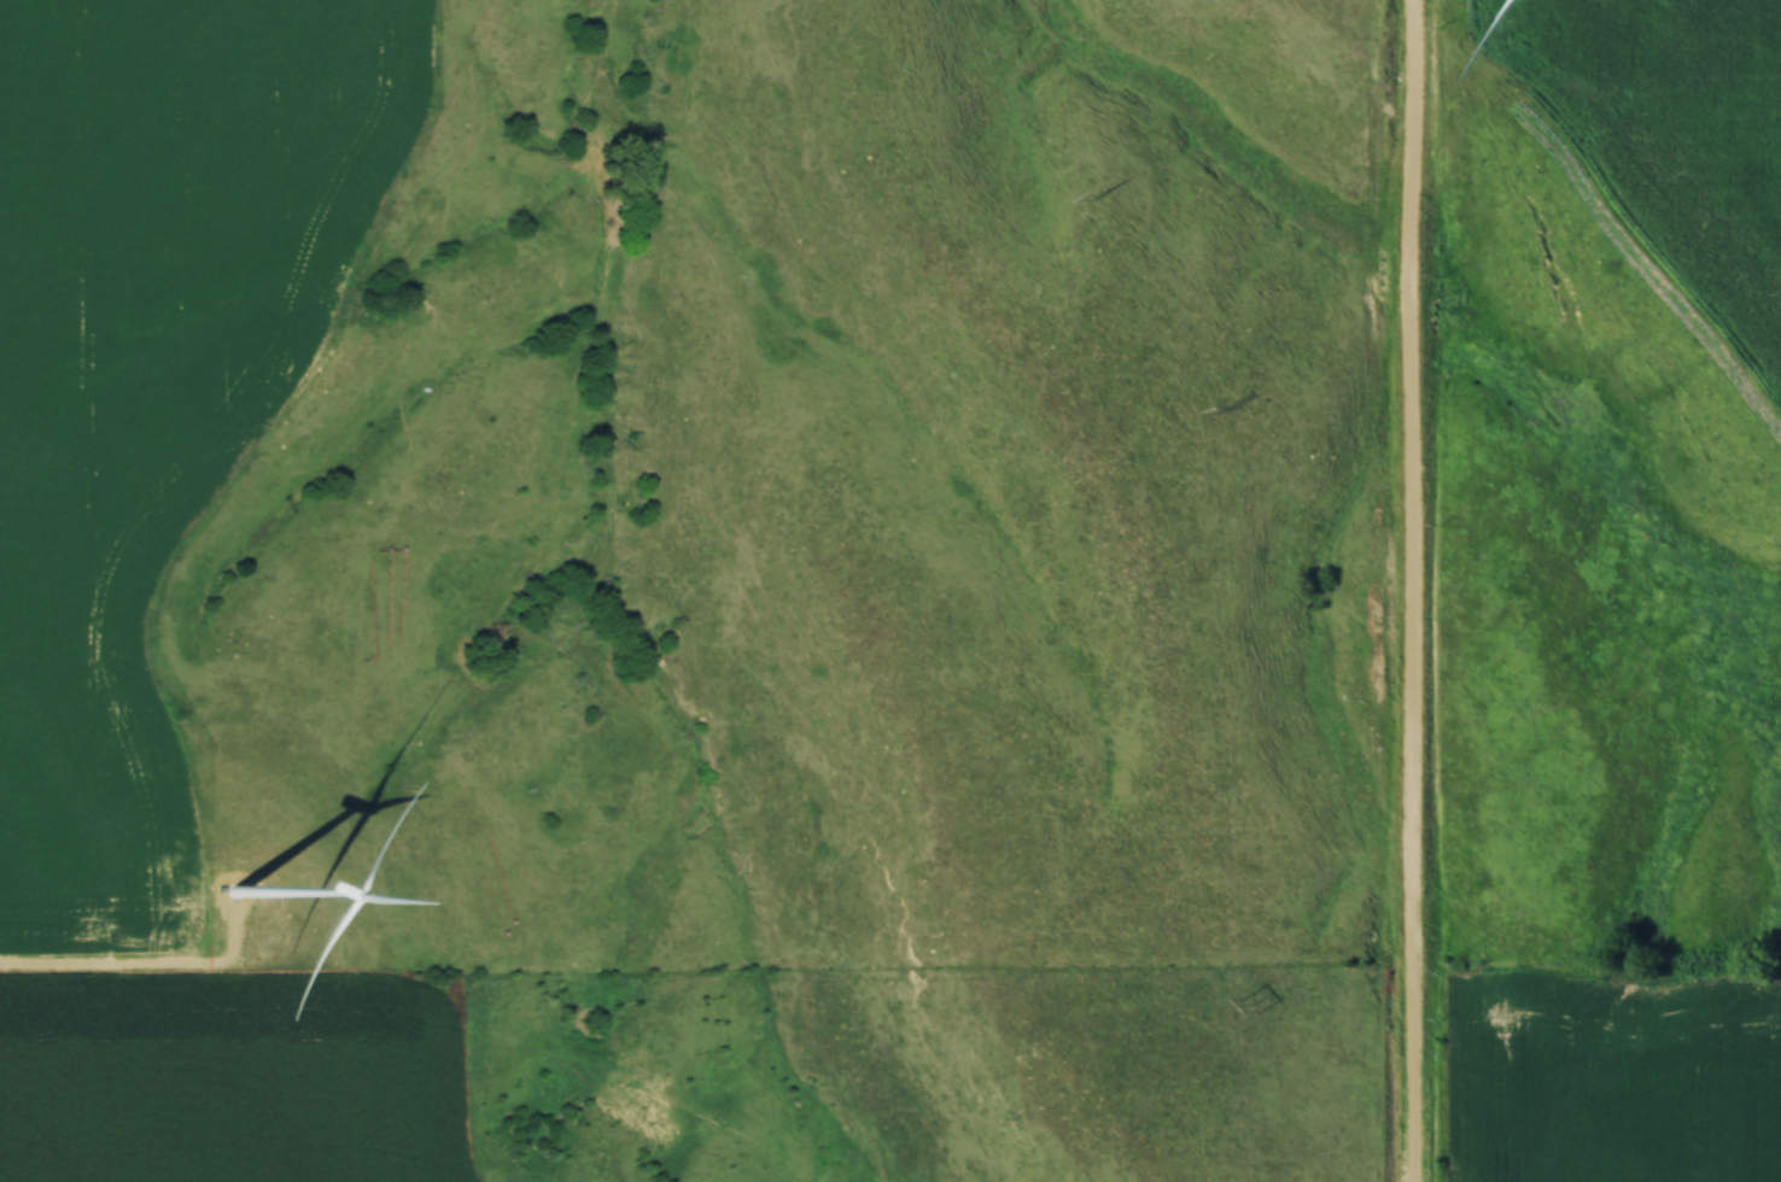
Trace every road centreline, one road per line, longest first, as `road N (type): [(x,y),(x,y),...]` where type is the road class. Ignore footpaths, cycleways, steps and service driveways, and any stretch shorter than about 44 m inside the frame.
road 1 (residential): [(1420,0),(1424,1181)]

